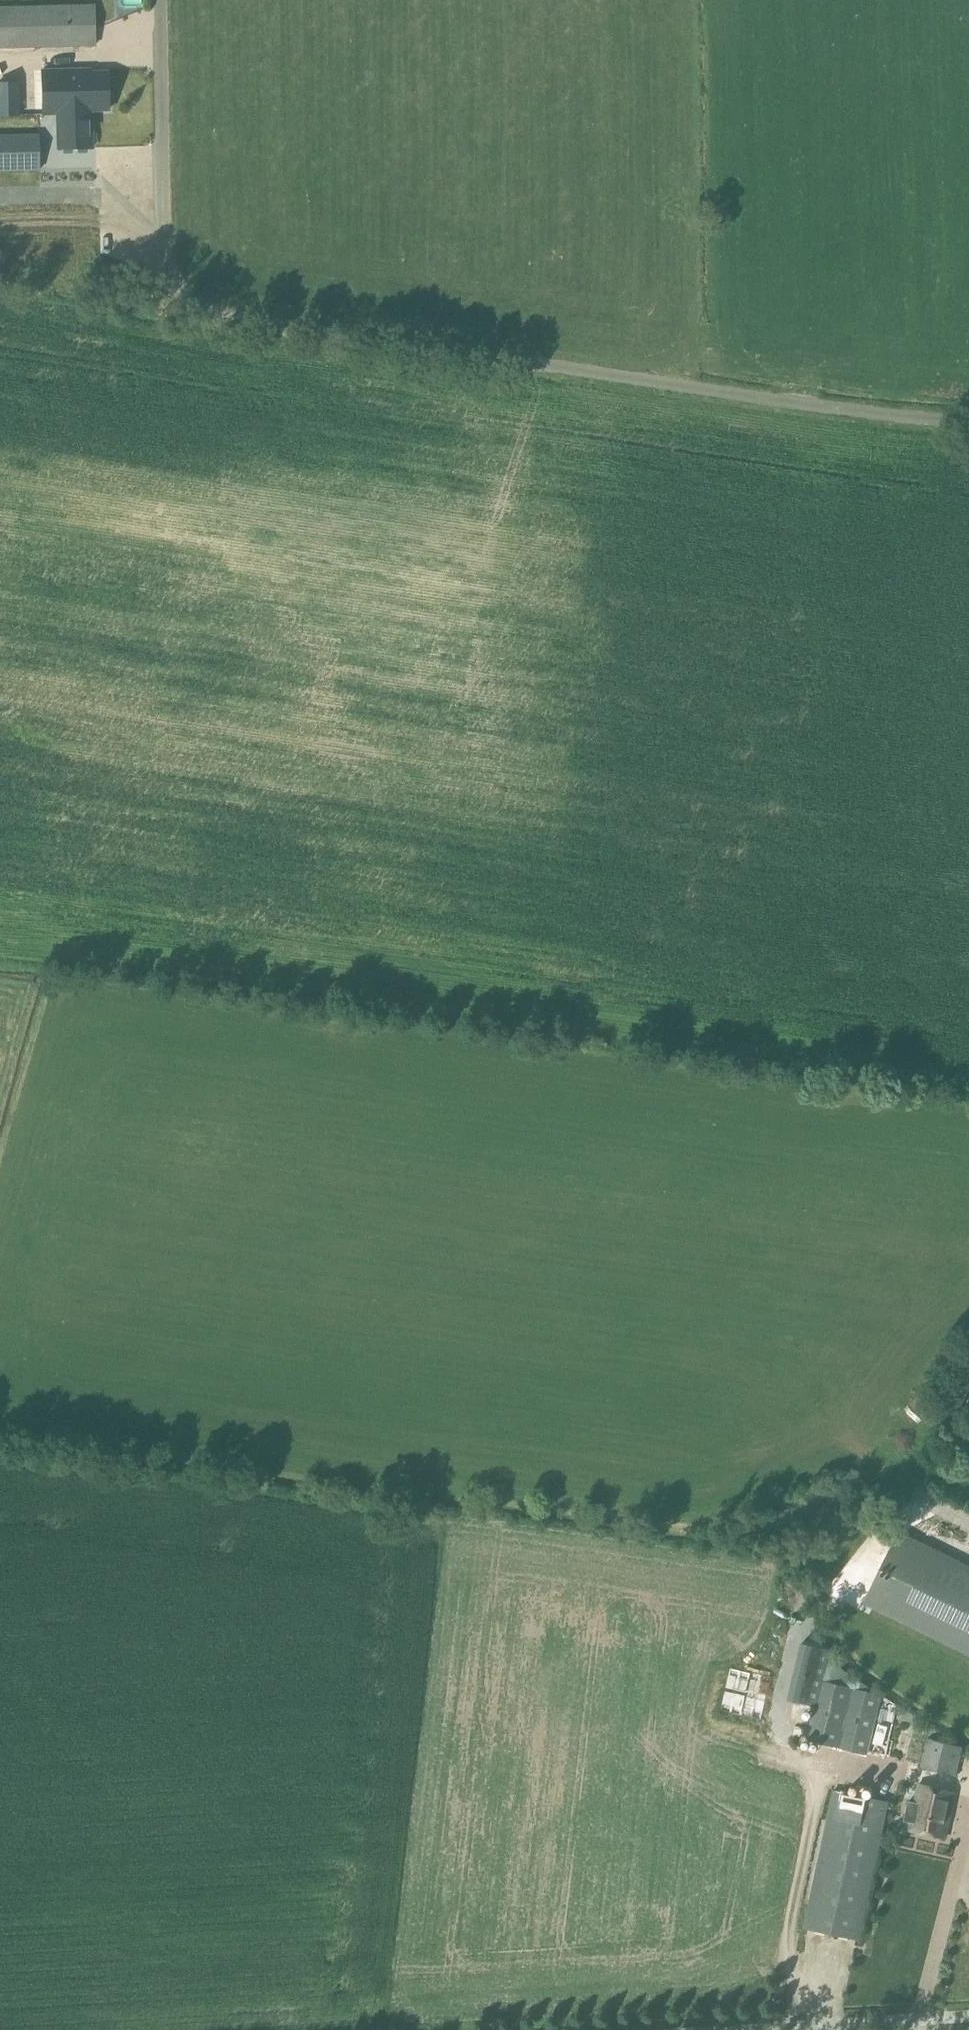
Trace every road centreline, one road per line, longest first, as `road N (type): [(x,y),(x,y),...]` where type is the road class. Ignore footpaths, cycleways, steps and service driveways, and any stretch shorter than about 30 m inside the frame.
road 1 (unclassified): [(968,421),(810,404),(203,308),(181,291),(166,257),(159,0)]

